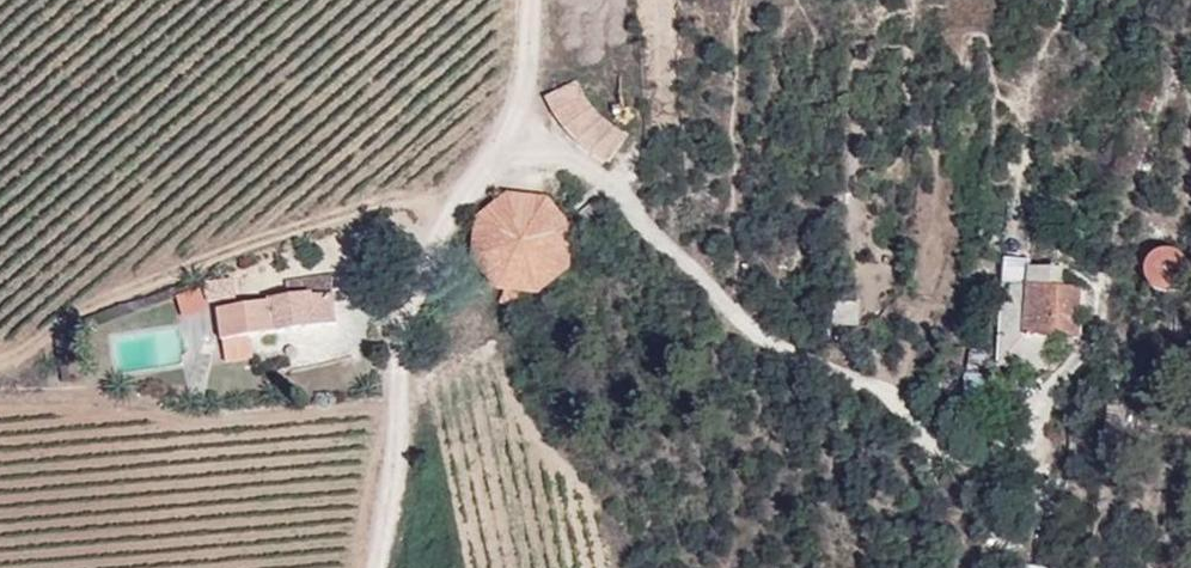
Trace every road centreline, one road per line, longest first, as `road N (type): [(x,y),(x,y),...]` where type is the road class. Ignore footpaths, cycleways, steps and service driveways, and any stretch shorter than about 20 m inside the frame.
road 1 (unclassified): [(536,0),(534,45),(502,163),(420,280),(399,472),(379,567)]

